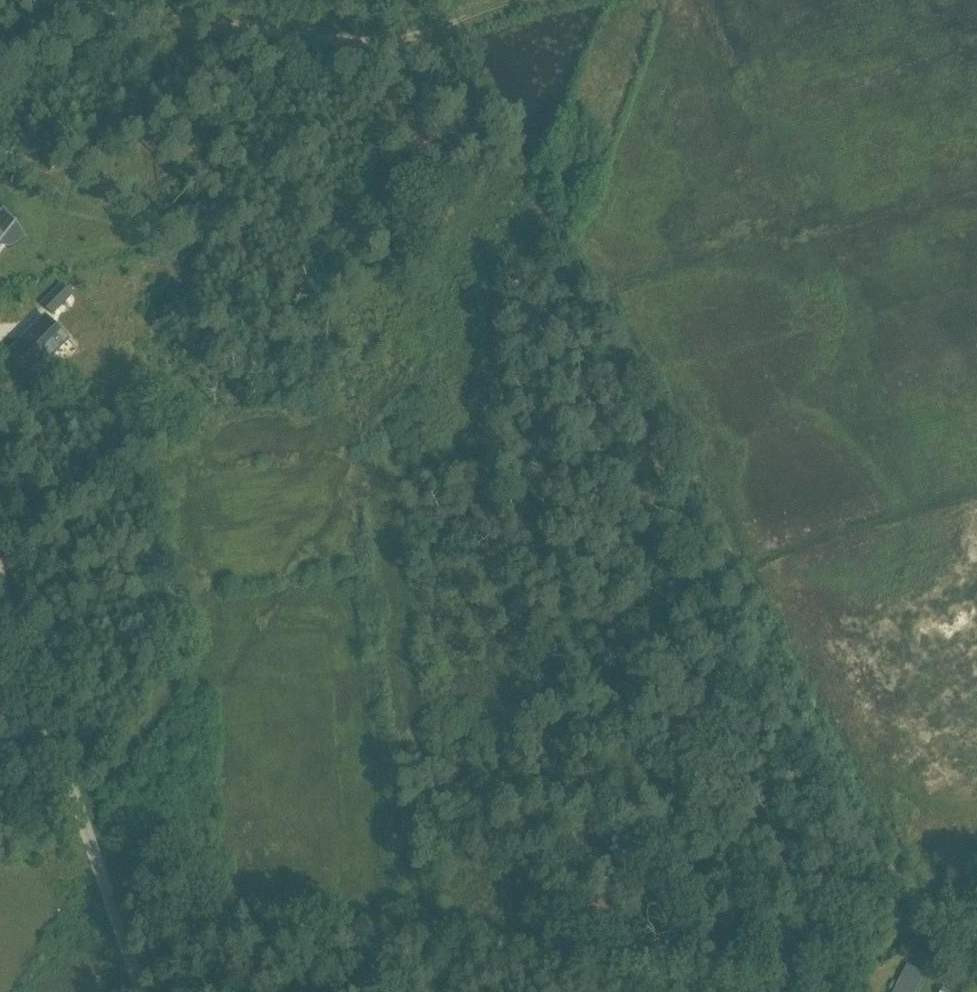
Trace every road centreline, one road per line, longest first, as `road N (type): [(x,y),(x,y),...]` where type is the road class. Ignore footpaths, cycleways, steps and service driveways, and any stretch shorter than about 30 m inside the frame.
road 1 (track): [(88,0),(349,42),(529,0)]
road 2 (unclassified): [(142,991),(0,577)]

